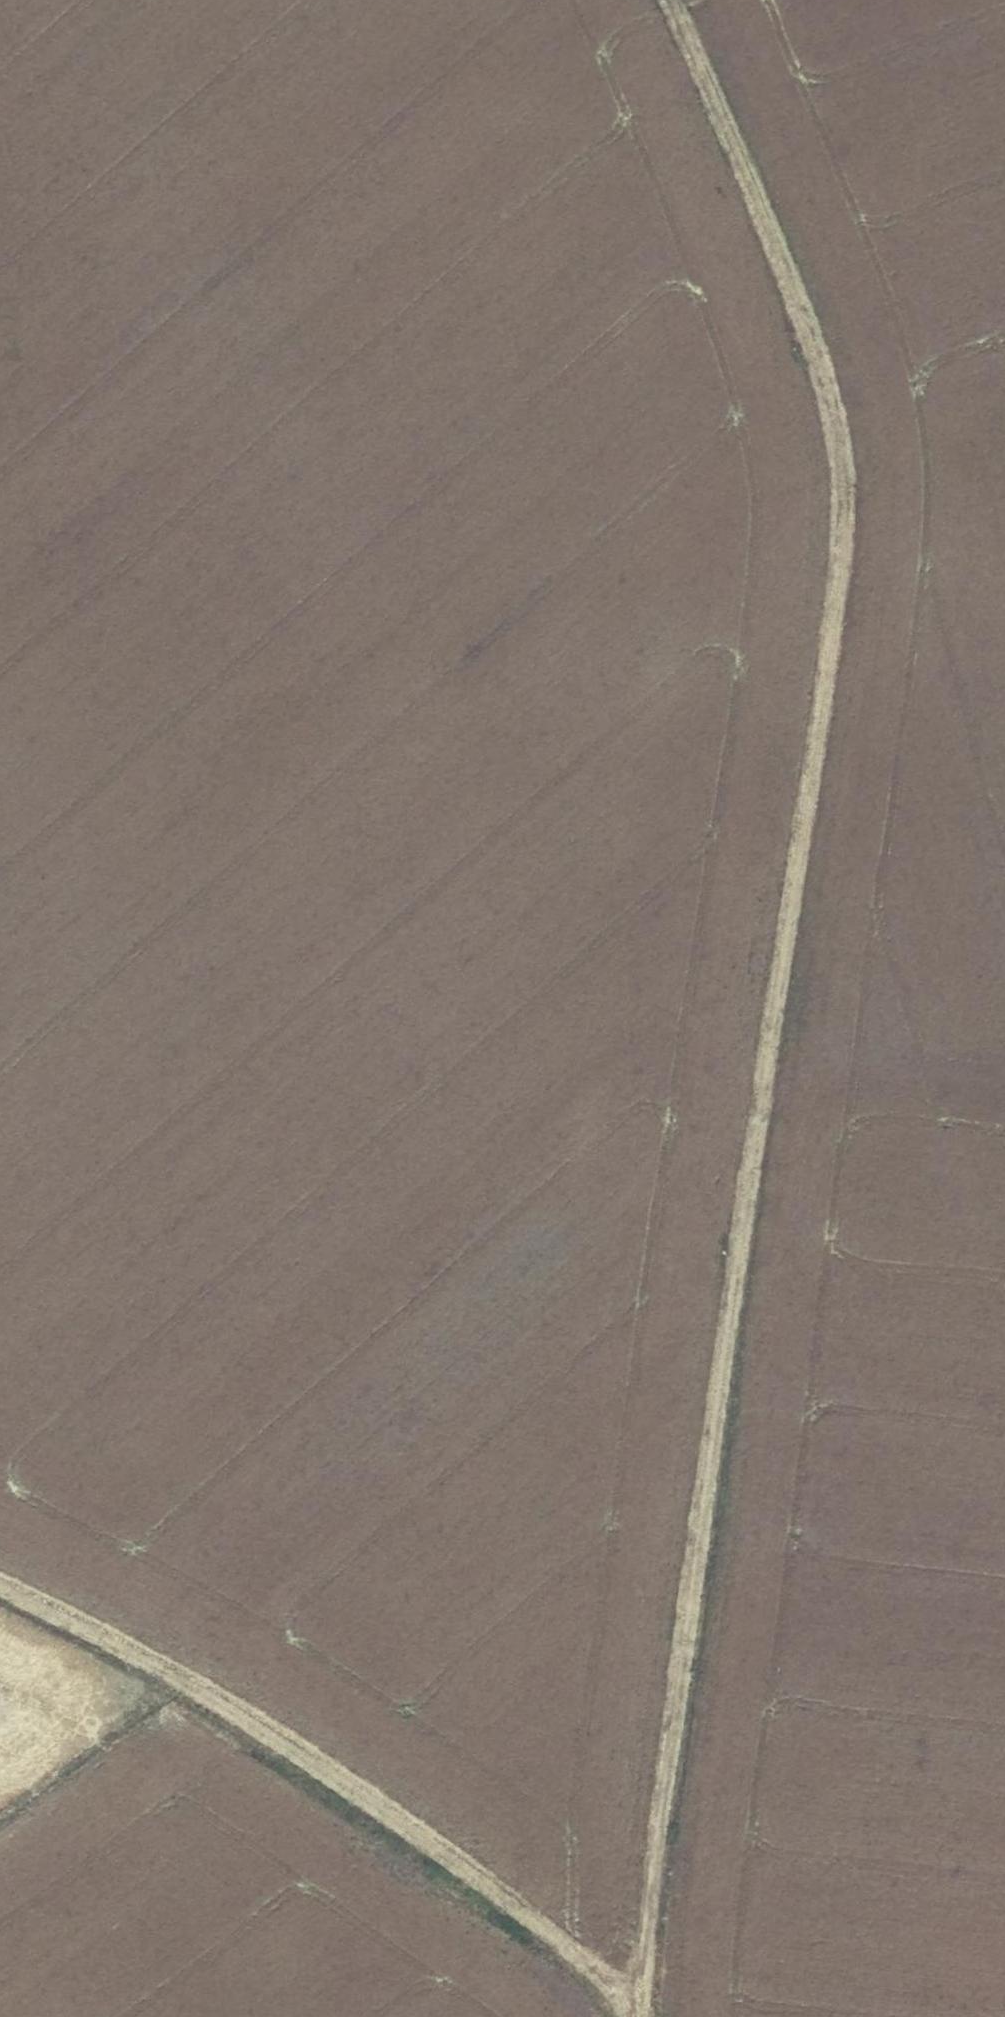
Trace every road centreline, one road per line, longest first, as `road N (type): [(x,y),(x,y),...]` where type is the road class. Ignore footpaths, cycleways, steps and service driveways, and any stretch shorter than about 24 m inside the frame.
road 1 (track): [(638,2016),(635,1941),(646,1824),(843,527),(836,432),(806,325),(667,0)]

